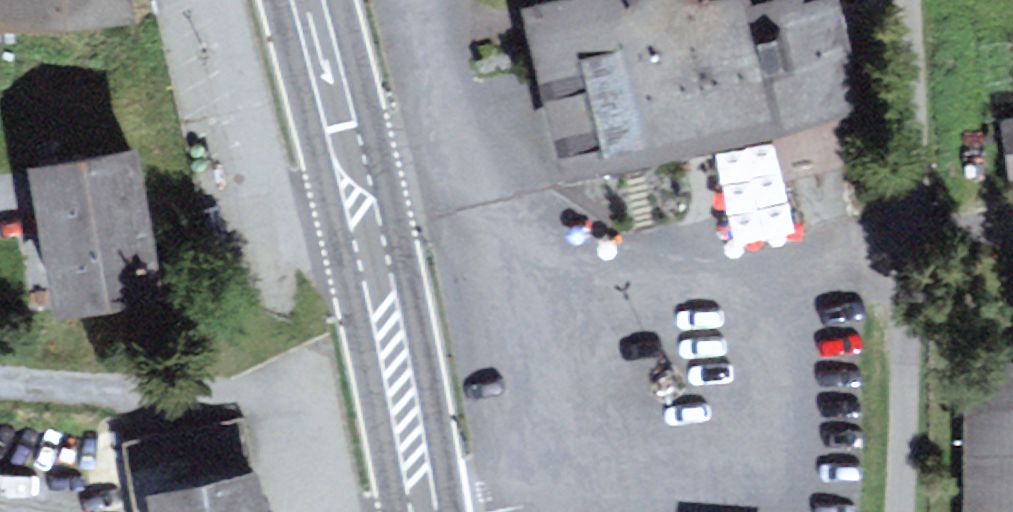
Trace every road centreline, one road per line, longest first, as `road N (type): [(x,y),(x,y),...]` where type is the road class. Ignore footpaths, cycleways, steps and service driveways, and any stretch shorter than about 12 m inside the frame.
road 1 (residential): [(913,240),(770,254),(511,263),(486,166),(356,196)]
road 2 (primary): [(424,511),(356,196)]
road 3 (residential): [(902,511),(913,240)]
road 4 (residential): [(913,240),(906,0)]
road 5 (primary): [(356,196),(302,0)]

